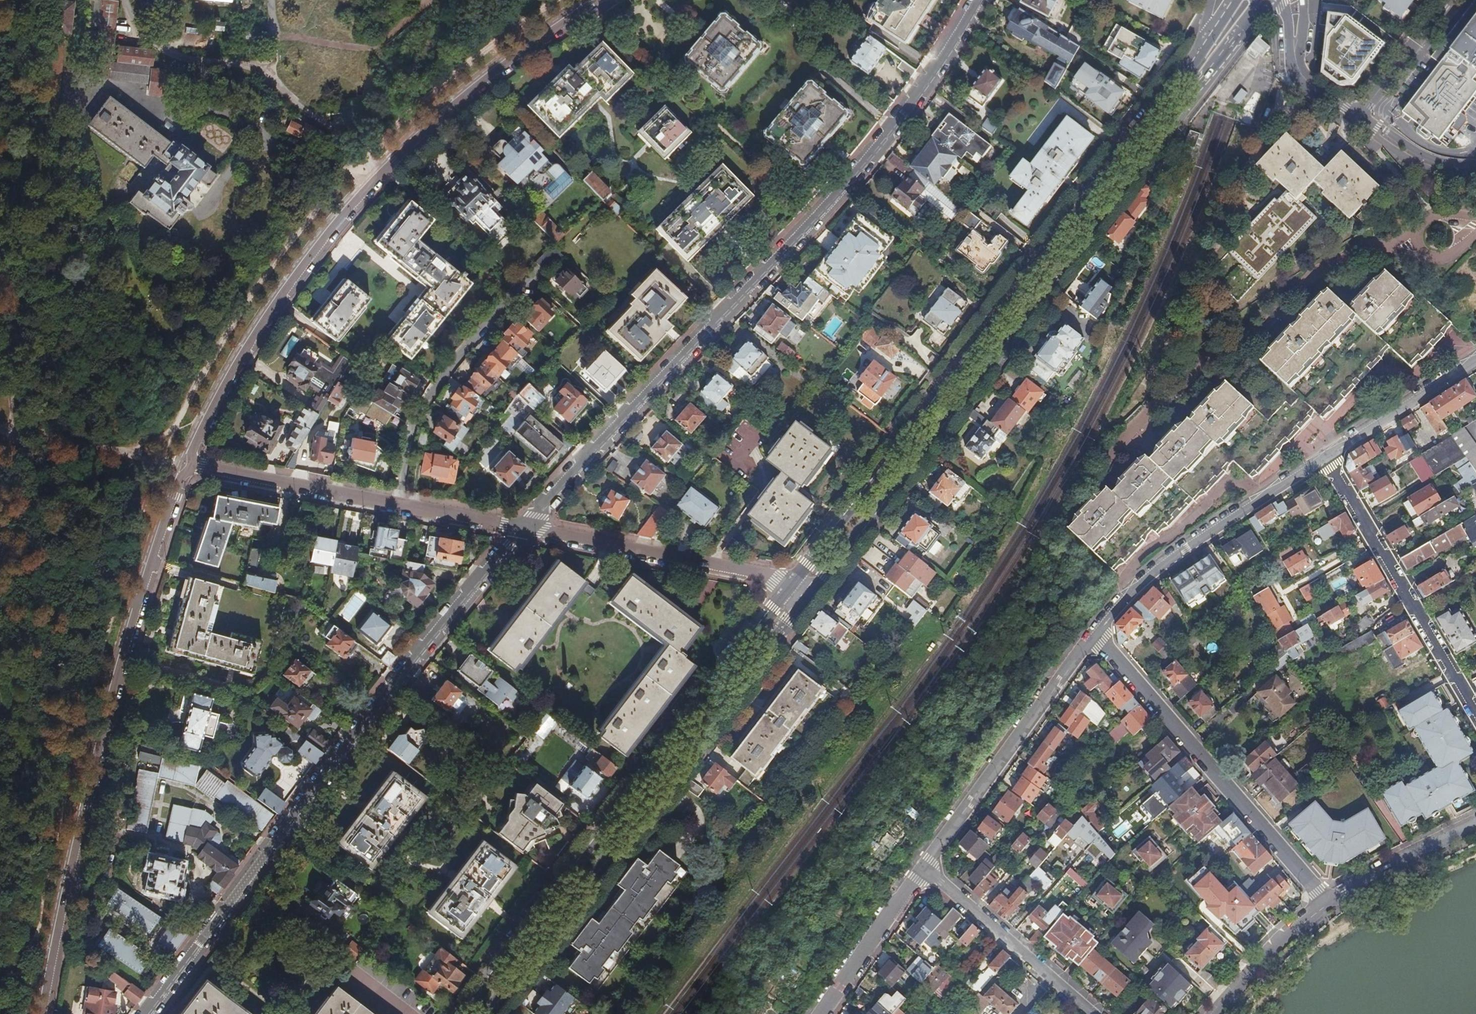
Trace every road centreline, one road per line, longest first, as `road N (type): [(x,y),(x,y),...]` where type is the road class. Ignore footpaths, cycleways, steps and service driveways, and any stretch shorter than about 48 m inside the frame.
road 1 (primary): [(808,600),(1268,0)]
road 2 (residential): [(520,529),(807,227),(937,71),(977,0)]
road 3 (primary): [(1211,39),(788,585)]
road 4 (unclassified): [(595,0),(462,96),(337,219),(228,372),(191,443),(190,466)]
road 5 (residential): [(147,1013),(520,529)]
road 6 (unclassified): [(190,466),(137,596),(45,1013)]
road 7 (primary): [(788,585),(460,1013)]
road 8 (primary): [(490,1013),(808,600)]
road 9 (residential): [(1416,245),(1365,246),(1311,273),(1247,340),(1206,356),(1125,438),(1104,473)]
road 10 (residential): [(1327,902),(1092,634)]
road 11 (unclassified): [(520,529),(190,466)]
road 12 (residential): [(1475,717),(1325,456)]
road 13 (residential): [(1325,456),(1188,546),(1092,634)]
road 14 (residential): [(1092,634),(924,868)]
road 15 (unclassified): [(788,585),(520,529)]
road 16 (residential): [(1093,1013),(924,868)]
road 17 (residential): [(1416,43),(1358,119),(1303,79),(1295,45)]
road 18 (residential): [(1475,359),(1325,456)]
road 19 (residential): [(924,868),(821,1013)]
road 20 (residential): [(1475,824),(1327,902)]
road 21 (track): [(159,462),(0,430)]
road 22 (residential): [(1327,902),(1216,1013)]

